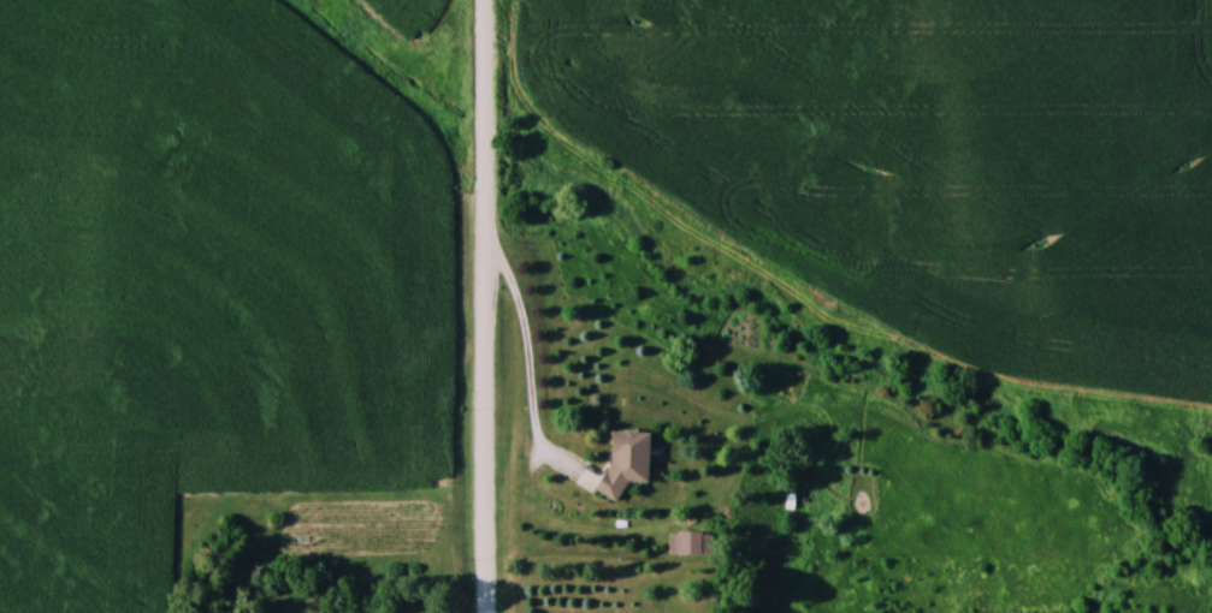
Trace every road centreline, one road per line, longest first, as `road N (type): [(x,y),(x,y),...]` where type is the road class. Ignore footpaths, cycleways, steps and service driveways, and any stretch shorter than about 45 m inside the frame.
road 1 (residential): [(492,612),(484,0)]

